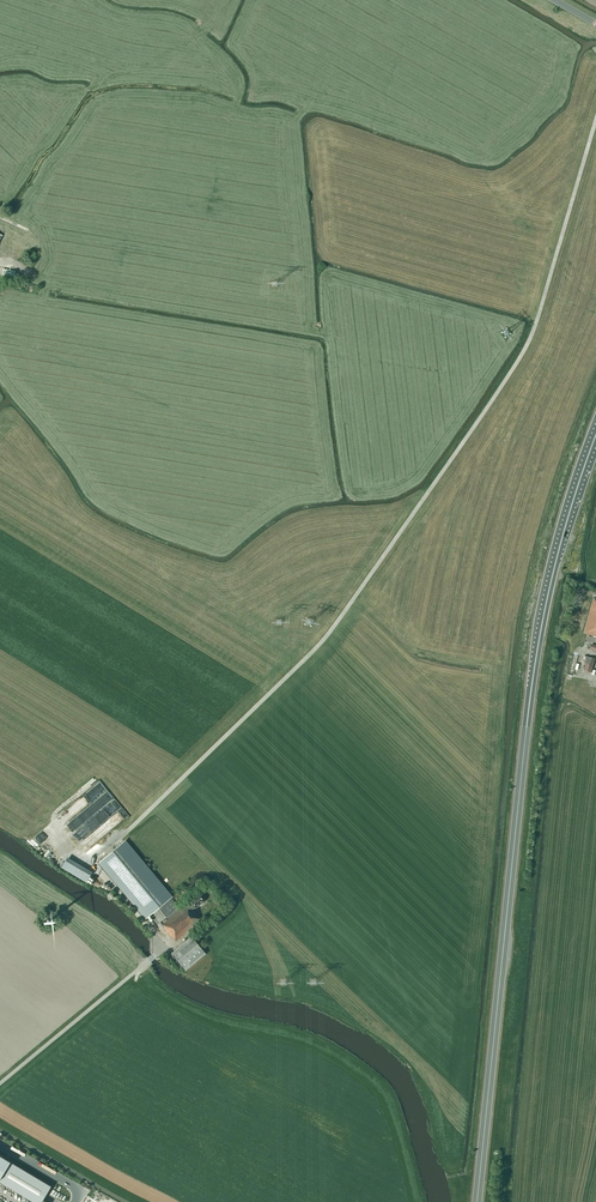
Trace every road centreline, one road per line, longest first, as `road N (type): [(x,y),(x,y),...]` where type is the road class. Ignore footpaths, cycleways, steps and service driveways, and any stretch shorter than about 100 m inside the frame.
road 1 (track): [(595,125),(520,359),(313,653),(90,863),(166,947),(154,957)]
road 2 (trunk): [(477,1201),(535,657),(558,552),(595,435)]
road 3 (unclassified): [(0,1083),(154,957)]

